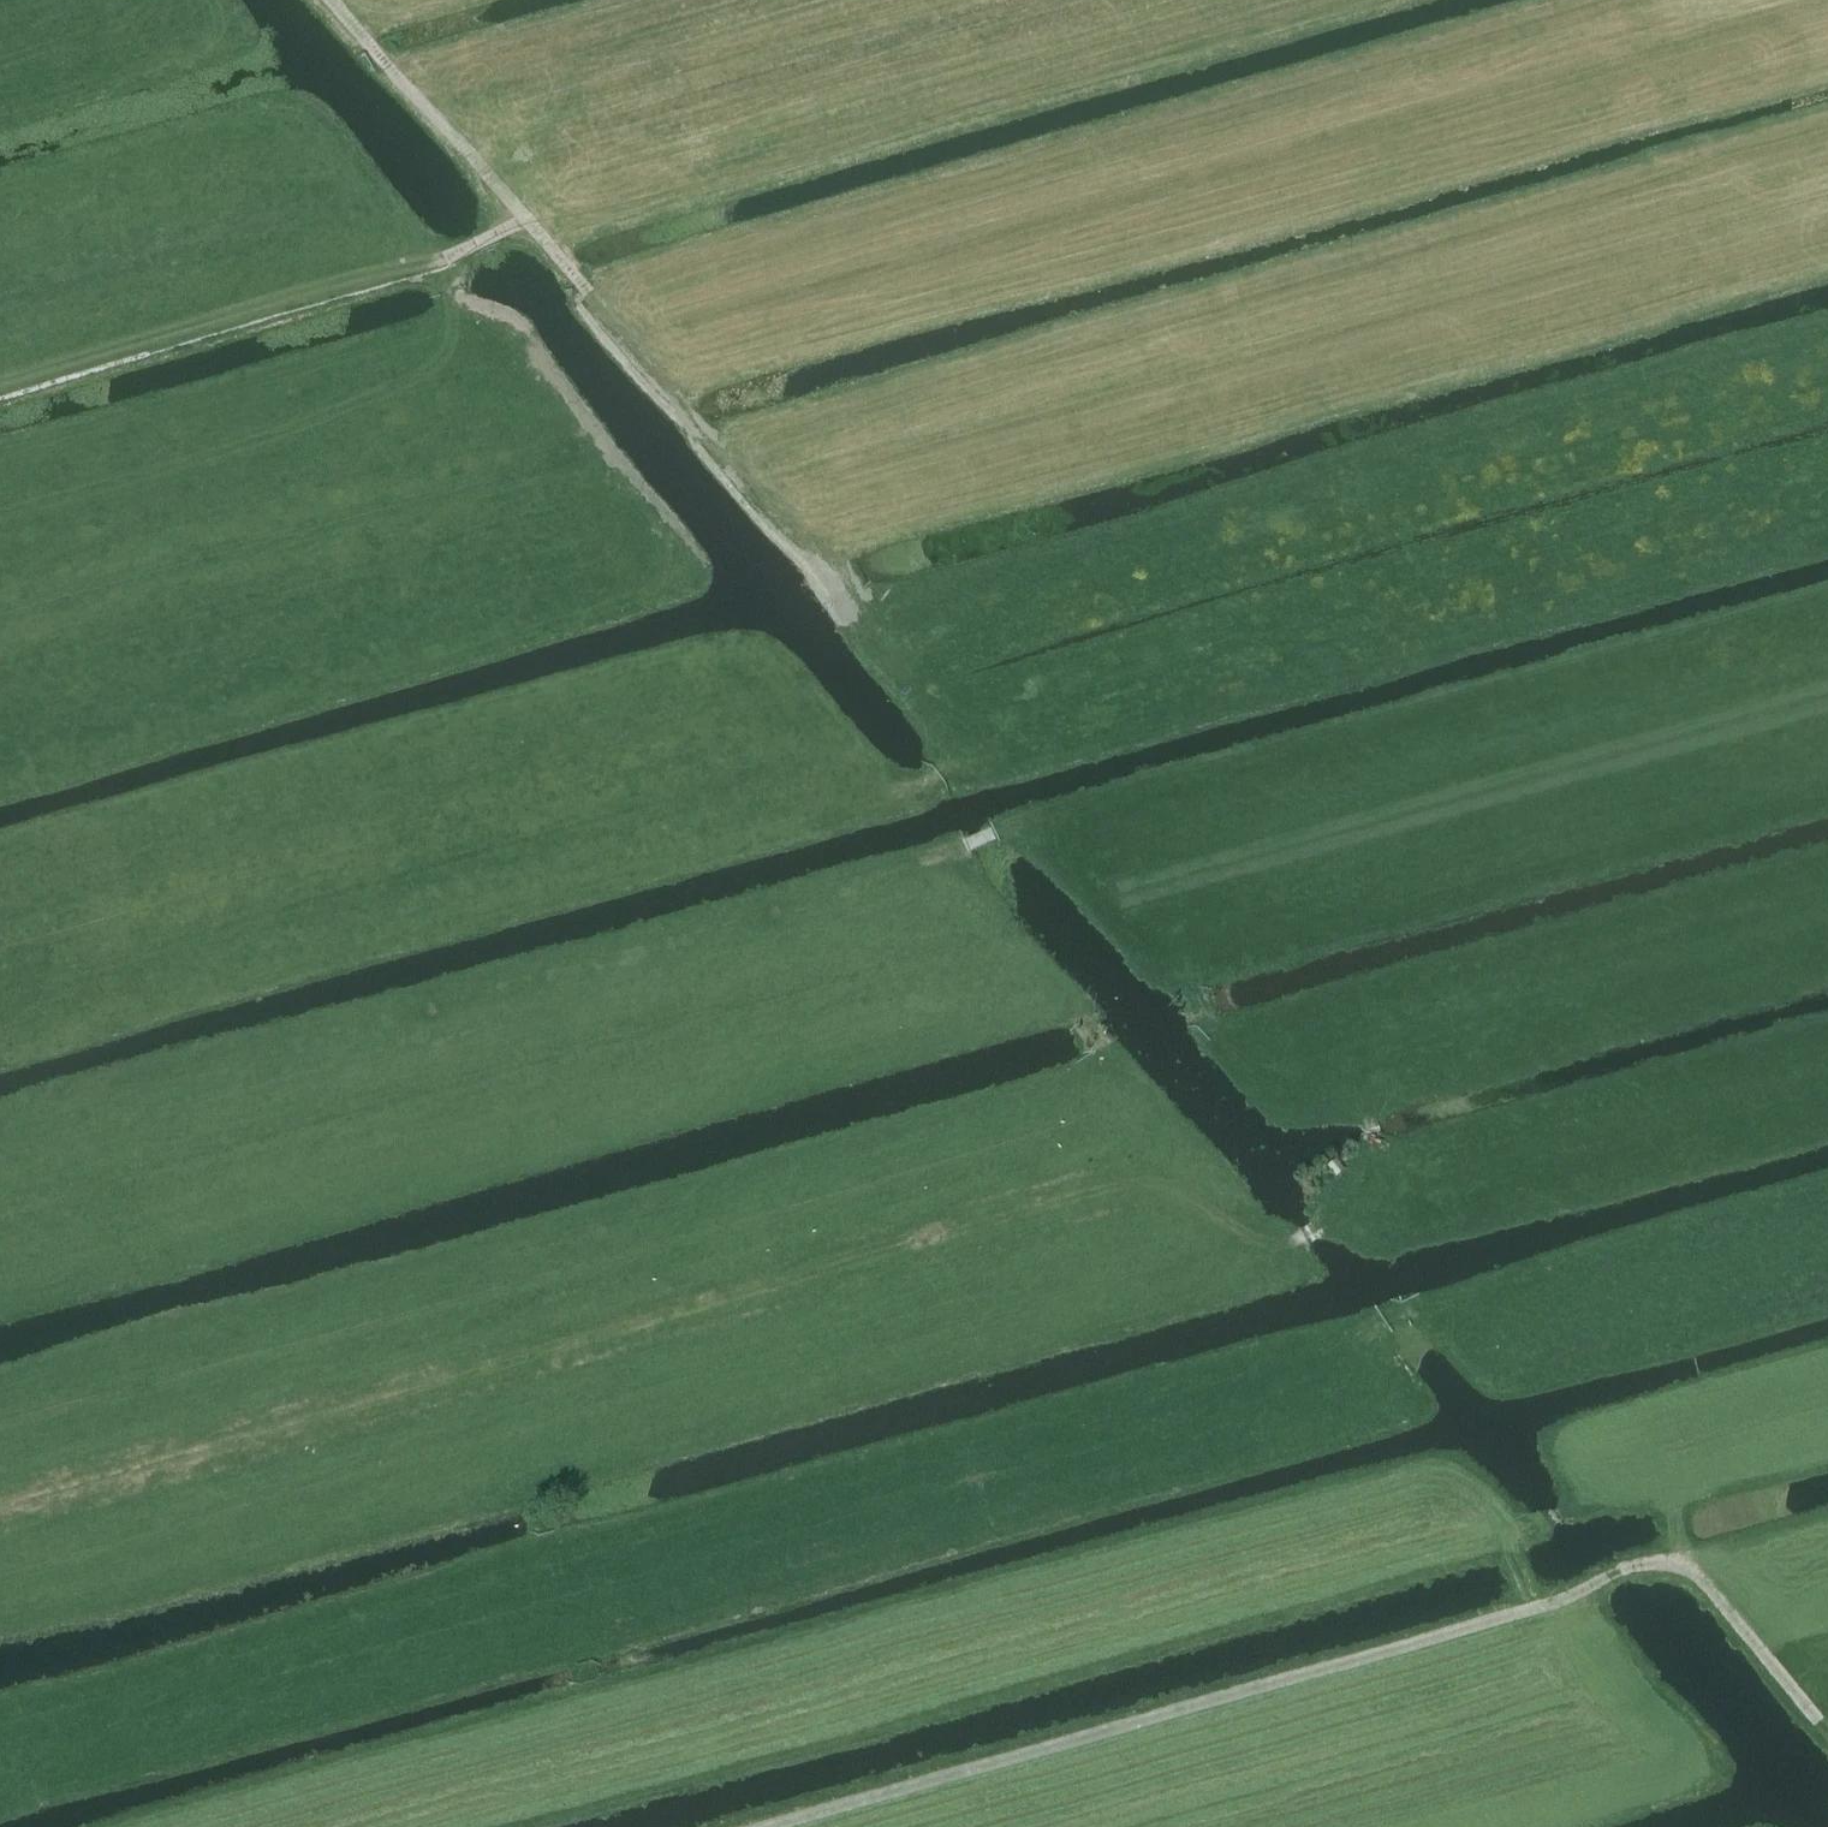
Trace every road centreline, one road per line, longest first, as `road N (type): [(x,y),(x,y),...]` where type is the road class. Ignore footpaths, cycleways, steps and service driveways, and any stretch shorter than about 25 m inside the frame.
road 1 (track): [(381,933),(781,820),(901,800),(962,758),(857,610),(836,545),(714,448),(527,218),(331,0)]
road 2 (track): [(768,1826),(1566,1598),(1619,1571)]
road 3 (track): [(1827,1737),(1695,1572),(1667,1563),(1619,1571)]

